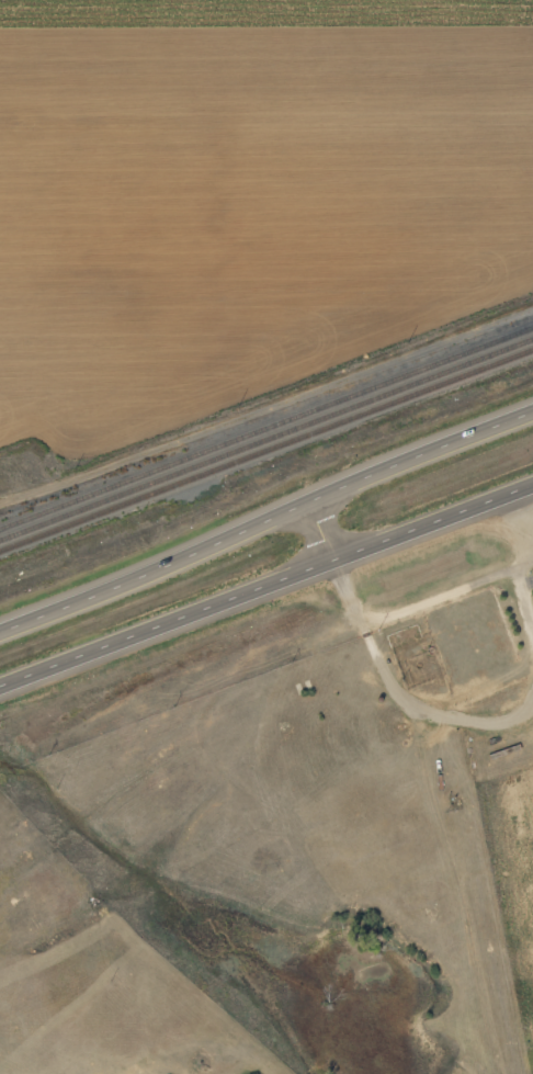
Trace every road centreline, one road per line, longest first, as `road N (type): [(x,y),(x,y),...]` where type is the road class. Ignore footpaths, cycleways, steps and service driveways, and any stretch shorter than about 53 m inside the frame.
road 1 (trunk): [(532,410),(0,631)]
road 2 (trunk): [(0,688),(532,485)]

